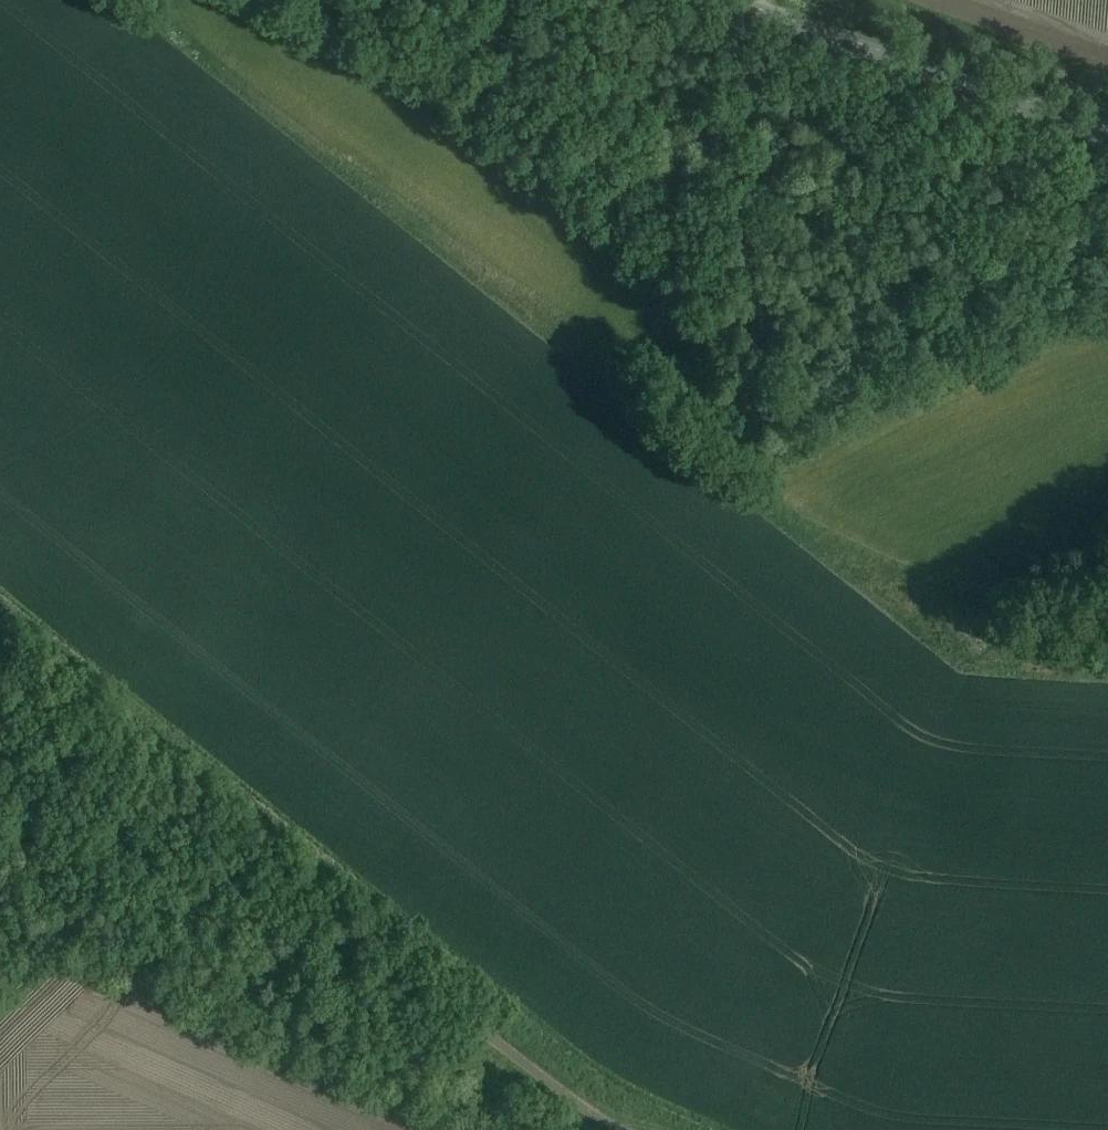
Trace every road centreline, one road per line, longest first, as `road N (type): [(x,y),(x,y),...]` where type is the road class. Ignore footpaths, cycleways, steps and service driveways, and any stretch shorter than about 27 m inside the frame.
road 1 (tertiary): [(1107,133),(722,0)]

